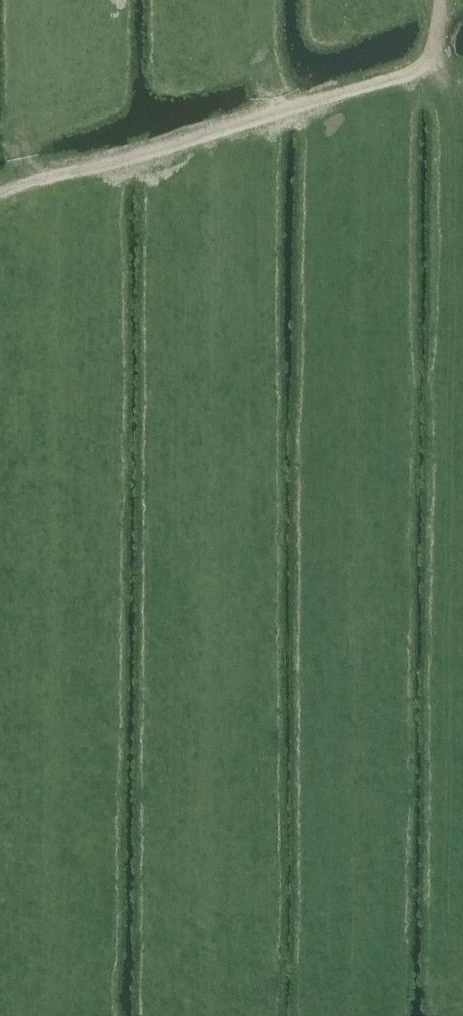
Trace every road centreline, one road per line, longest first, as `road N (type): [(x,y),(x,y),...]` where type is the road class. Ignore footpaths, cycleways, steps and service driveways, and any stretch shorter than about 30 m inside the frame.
road 1 (track): [(0,191),(428,67),(444,0)]

